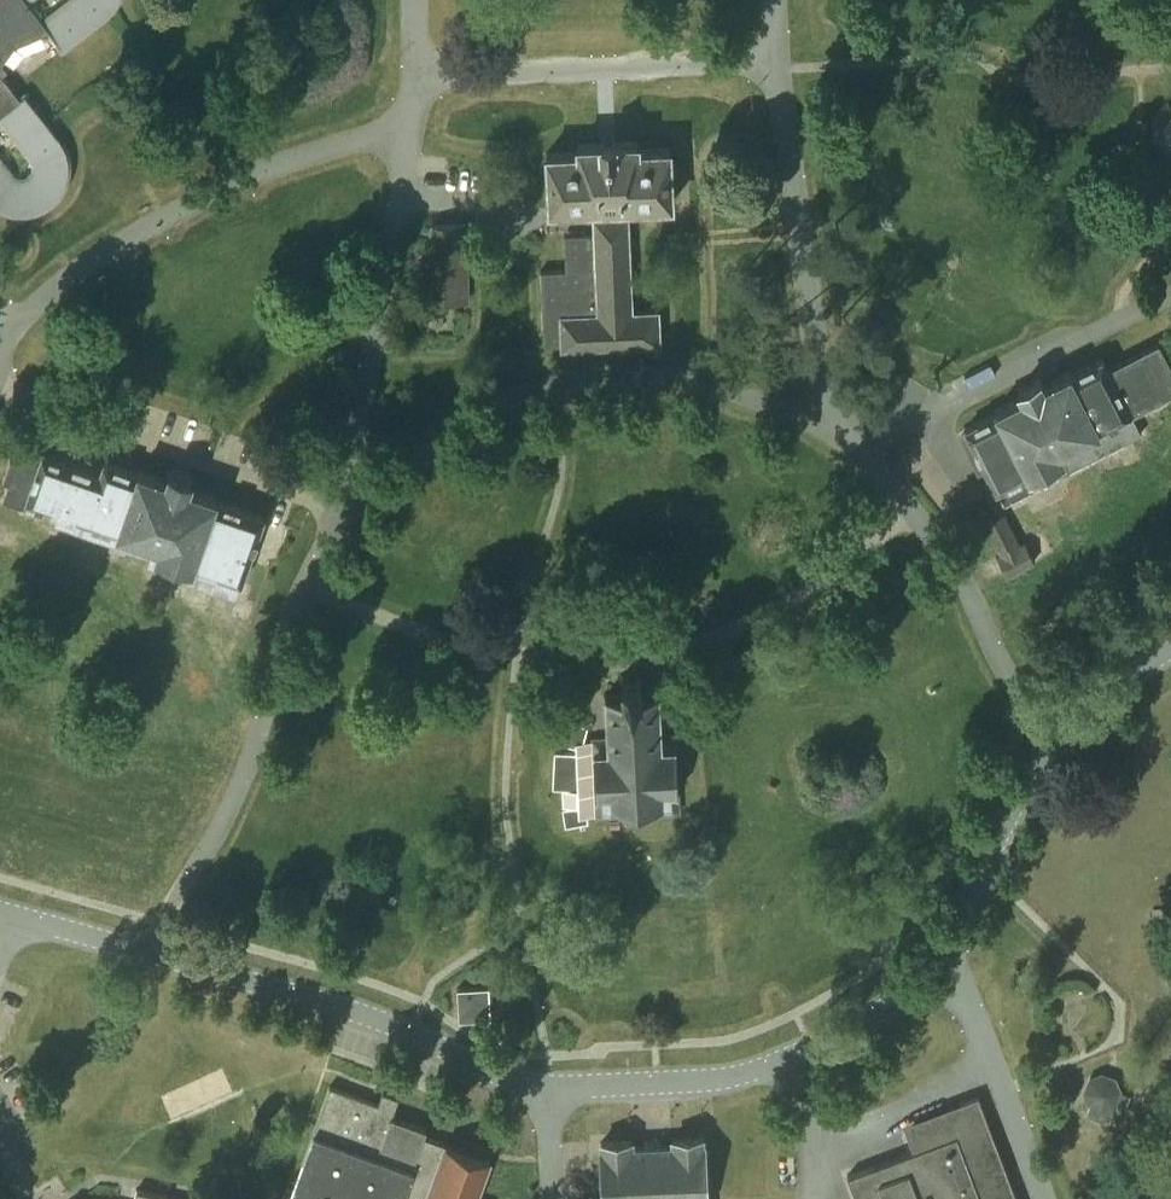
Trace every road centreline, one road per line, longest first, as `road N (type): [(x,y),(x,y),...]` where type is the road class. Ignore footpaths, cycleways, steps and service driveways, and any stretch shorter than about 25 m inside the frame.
road 1 (residential): [(344,509),(466,417),(590,381),(699,384),(831,432)]
road 2 (residential): [(147,952),(251,760),(295,607),(344,509)]
road 3 (residential): [(0,349),(70,276),(192,202),(301,157),(409,134)]
road 4 (residential): [(147,952),(381,1020),(492,1072),(549,1088)]
road 5 (residential): [(549,1088),(741,1075),(876,1014),(930,967)]
road 6 (residential): [(344,509),(409,134)]
road 7 (residential): [(831,432),(778,58)]
road 8 (residential): [(415,79),(778,58)]
road 9 (residential): [(1061,735),(1008,675),(927,530),(855,450)]
road 10 (residential): [(855,450),(1057,345),(1170,296)]
road 11 (residential): [(930,967),(1014,804),(1061,735)]
road 12 (residential): [(1045,1198),(966,1003),(930,967)]
road 13 (residential): [(0,911),(147,952)]
road 14 (residential): [(1061,735),(1170,649)]

